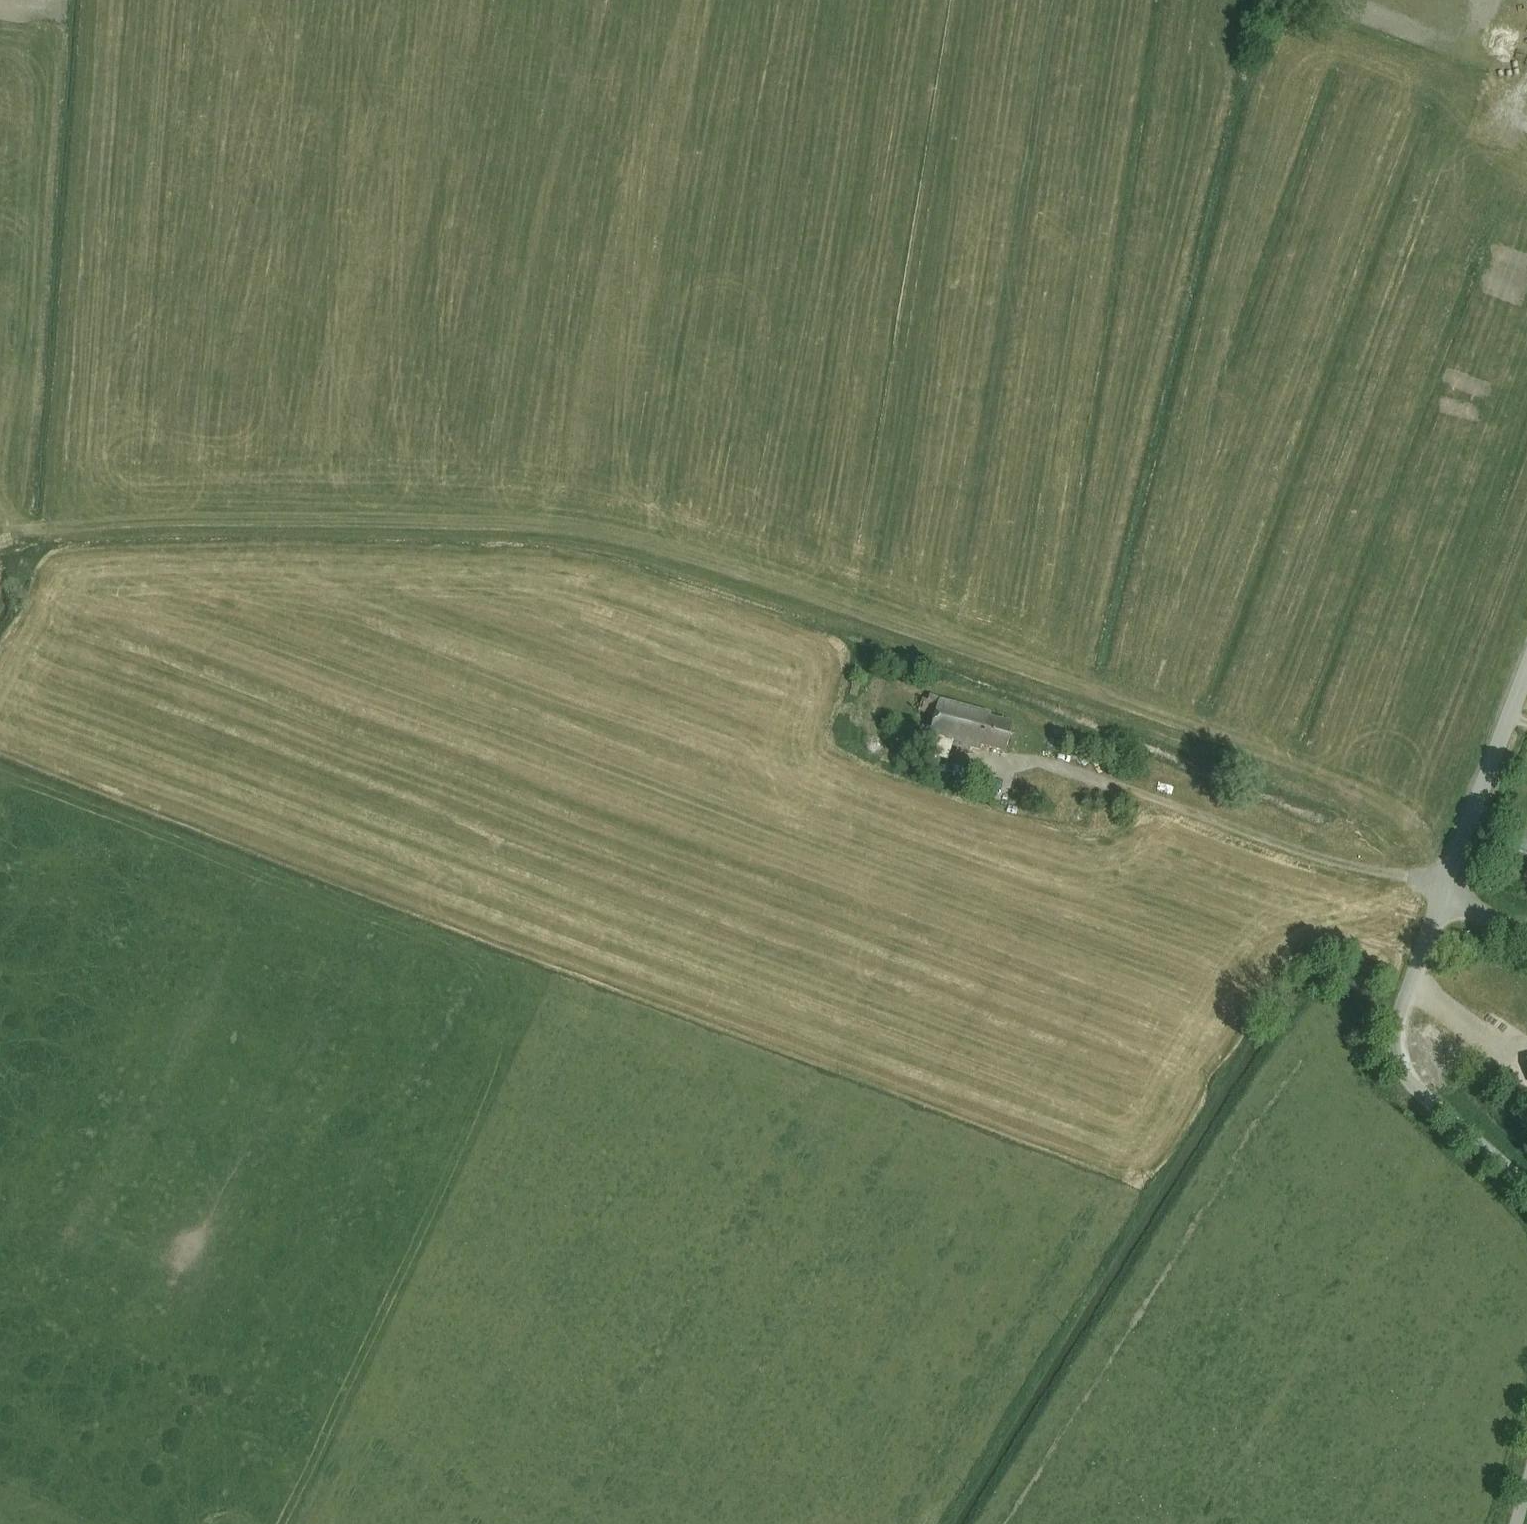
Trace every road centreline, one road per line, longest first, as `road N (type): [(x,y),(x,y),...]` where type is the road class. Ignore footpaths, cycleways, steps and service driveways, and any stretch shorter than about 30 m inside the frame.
road 1 (track): [(1037,762),(1326,861),(1450,886)]
road 2 (unclassified): [(1445,900),(1406,998),(1398,1048),(1420,1086),(1526,1184)]
road 3 (tertiary): [(1526,679),(1445,900)]

